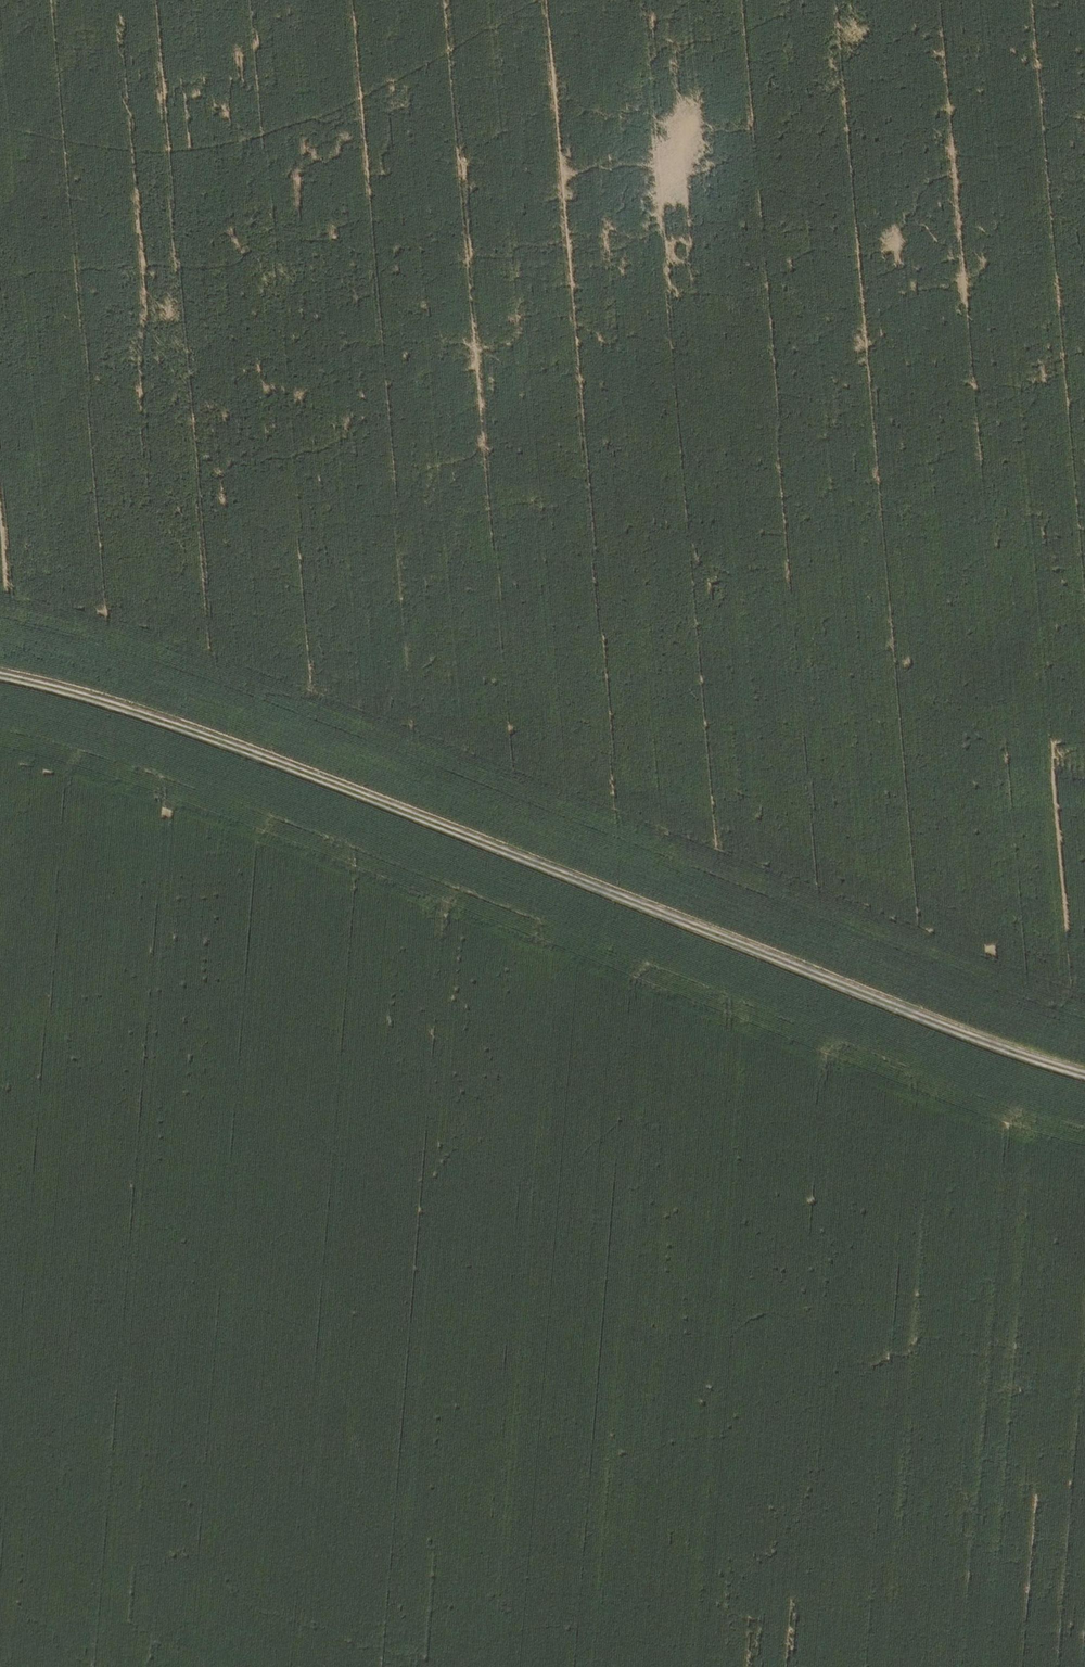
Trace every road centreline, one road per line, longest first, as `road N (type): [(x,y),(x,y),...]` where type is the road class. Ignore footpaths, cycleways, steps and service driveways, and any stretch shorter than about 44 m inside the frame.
road 1 (track): [(1084,1077),(173,722),(0,675)]

